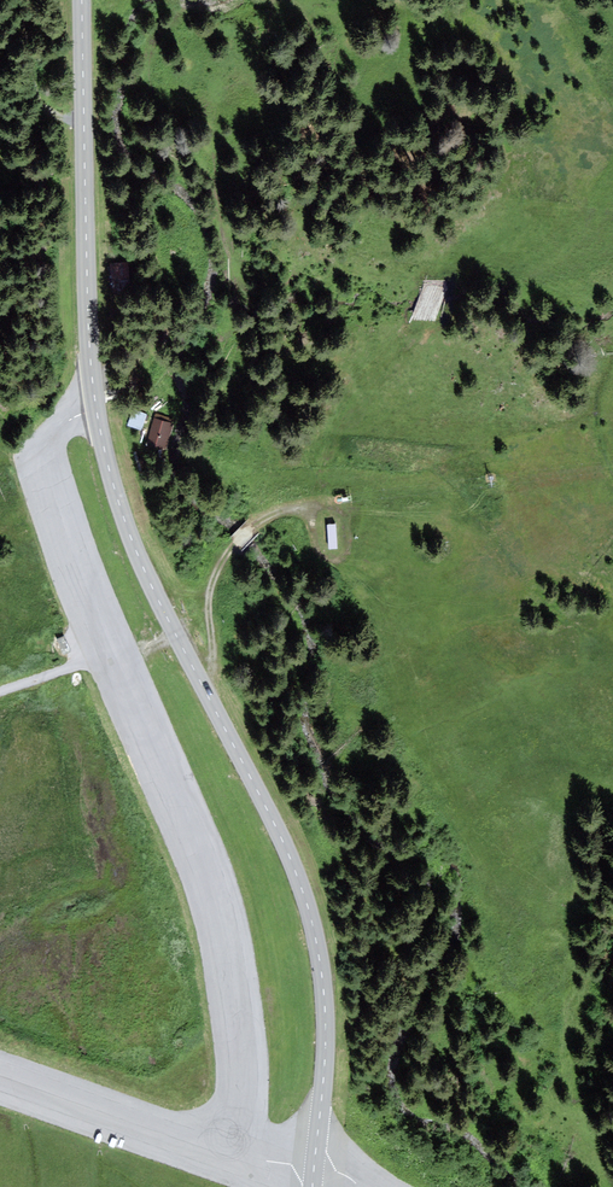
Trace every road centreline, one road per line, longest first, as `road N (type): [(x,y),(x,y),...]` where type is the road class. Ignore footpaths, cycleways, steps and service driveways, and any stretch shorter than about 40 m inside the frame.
road 1 (primary): [(314,1168),(326,1024),(311,917),(276,826),(137,552),(100,427),(88,308),(82,0)]
road 2 (unclassified): [(0,1076),(233,1156),(314,1168)]
road 3 (track): [(205,692),(210,595),(223,557),(254,525),(305,508)]
road 4 (track): [(84,121),(53,112),(36,93),(19,0)]

